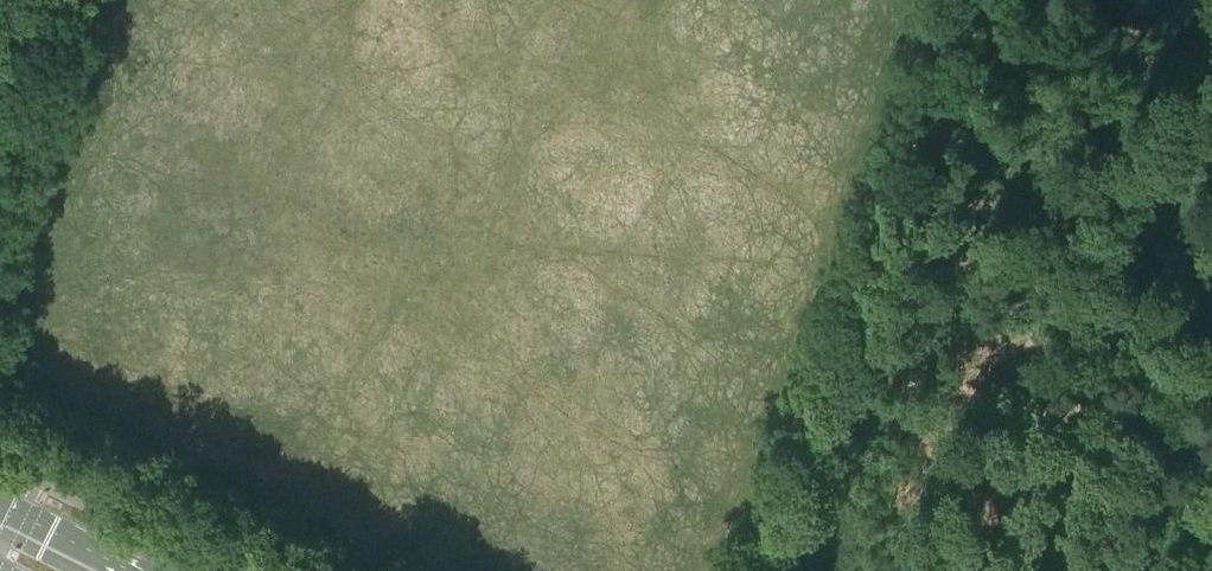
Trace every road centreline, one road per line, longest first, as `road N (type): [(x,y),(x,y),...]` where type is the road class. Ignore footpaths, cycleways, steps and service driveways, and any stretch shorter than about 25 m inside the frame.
road 1 (track): [(970,0),(764,570)]
road 2 (track): [(1211,367),(916,155)]
road 3 (primary): [(132,570),(0,504)]

